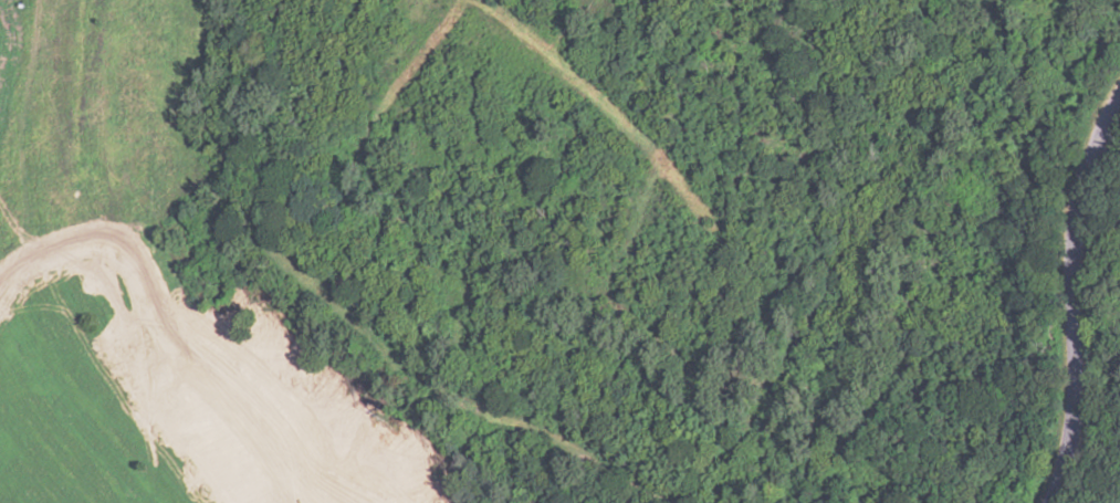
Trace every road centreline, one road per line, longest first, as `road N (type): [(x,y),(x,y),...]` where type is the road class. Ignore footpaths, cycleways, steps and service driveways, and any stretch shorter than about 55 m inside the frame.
road 1 (residential): [(1045,502),(1068,437),(1075,380),(1079,208),(1096,139),(1119,96)]

